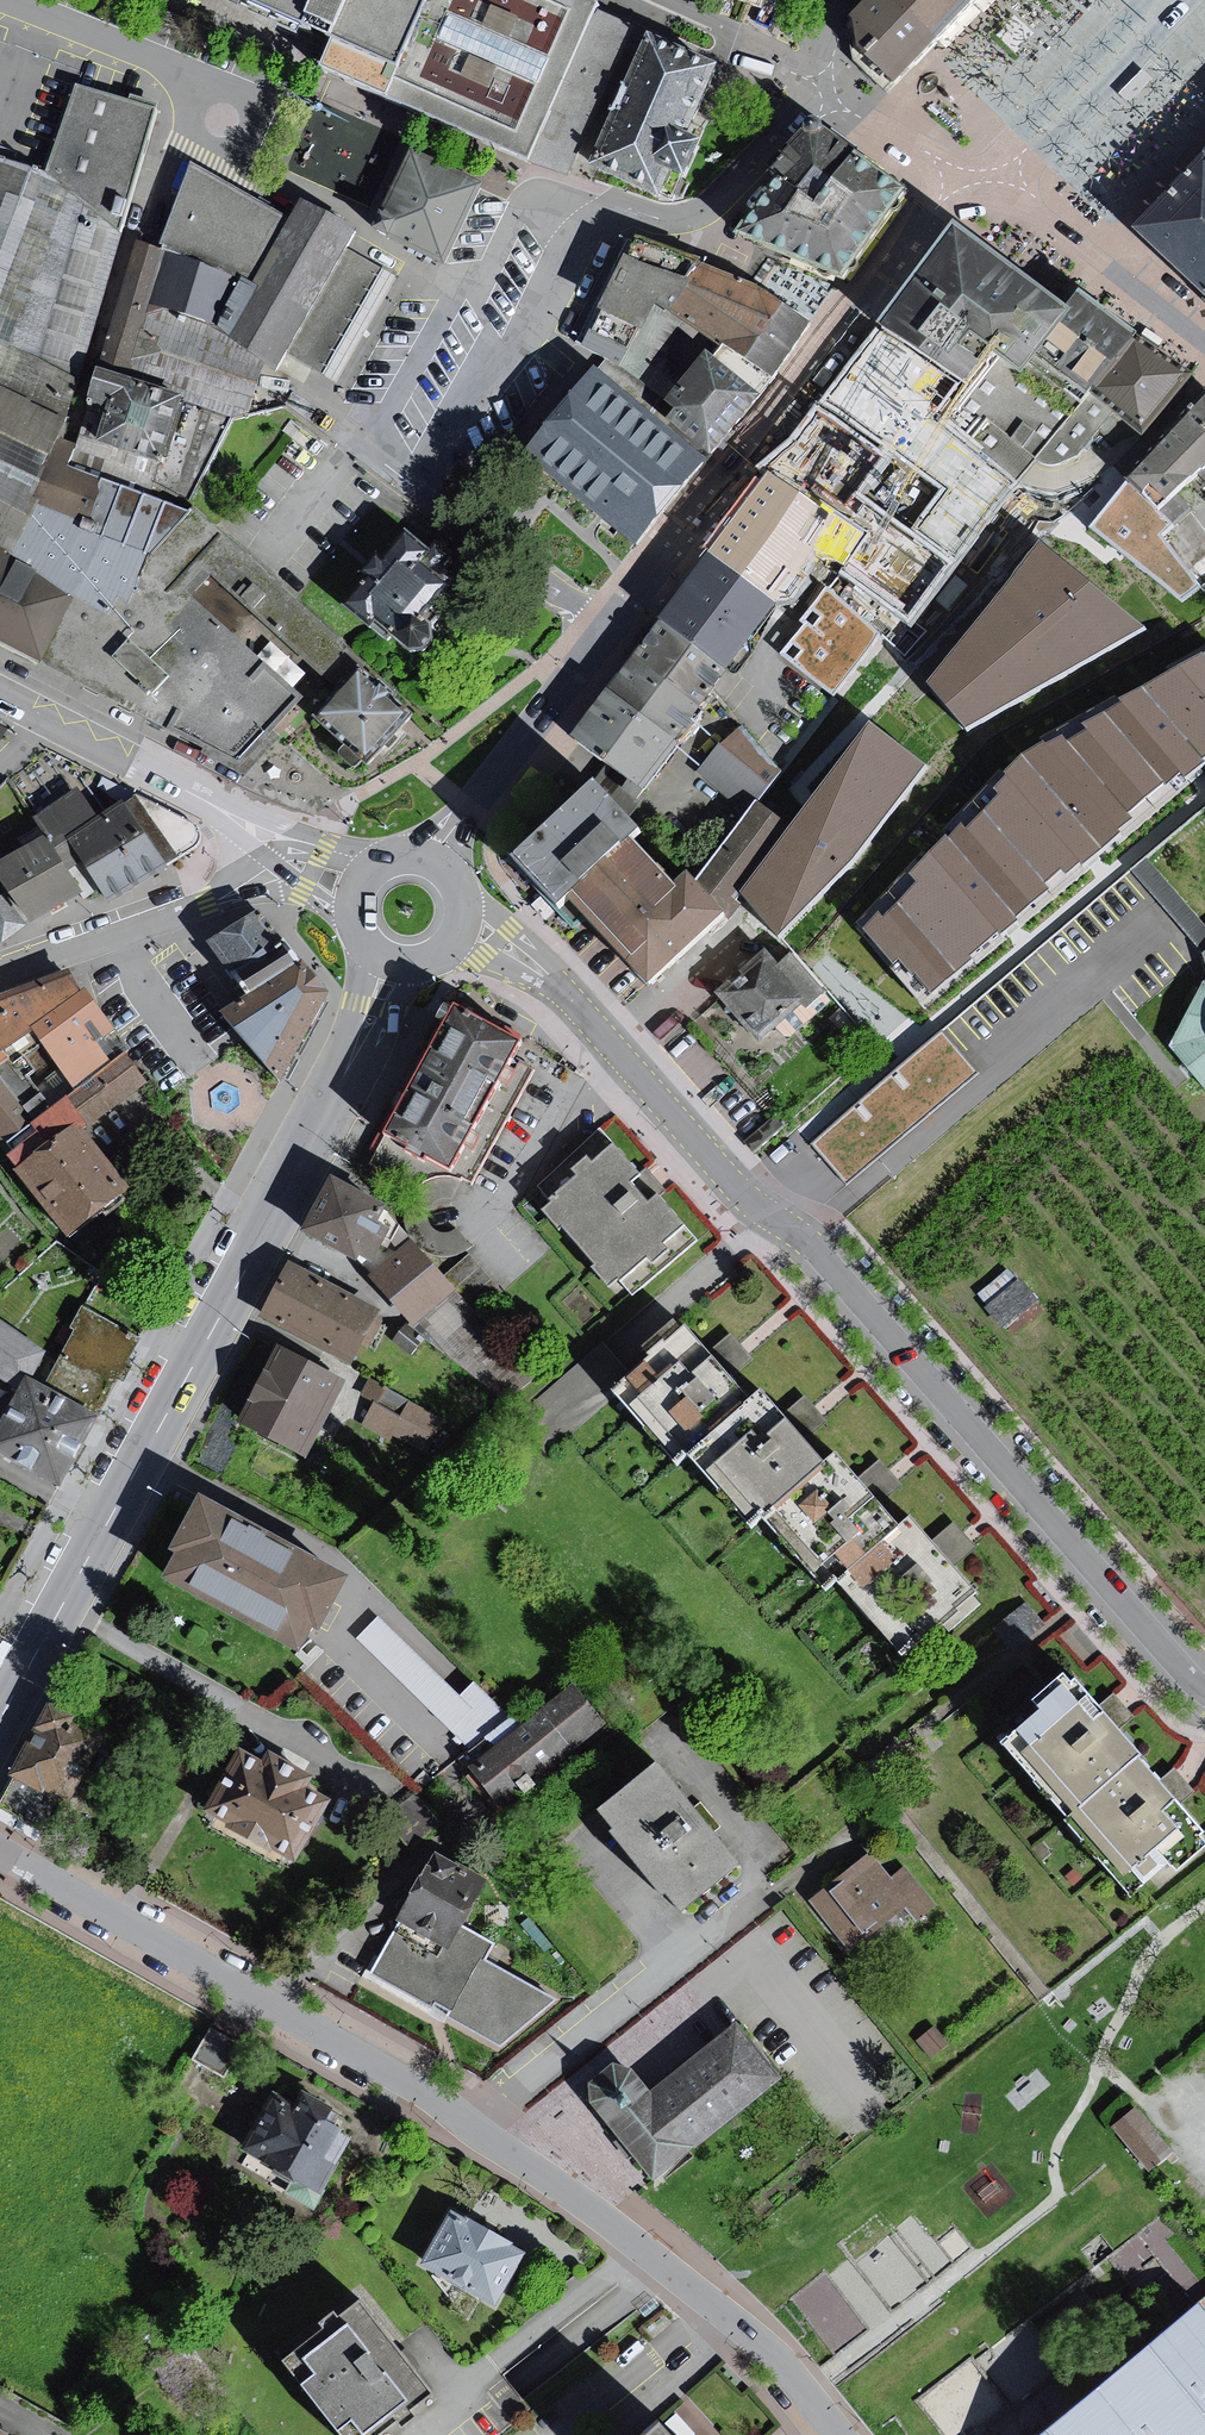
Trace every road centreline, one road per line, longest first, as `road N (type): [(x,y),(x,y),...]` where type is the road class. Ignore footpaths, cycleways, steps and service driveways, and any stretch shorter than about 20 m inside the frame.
road 1 (residential): [(0,1853),(426,2093),(775,2357),(840,2434)]
road 2 (residential): [(579,1007),(751,1202),(818,1250),(1204,1695)]
road 3 (residential): [(436,859),(939,207),(983,178)]
road 4 (tertiary): [(0,1720),(341,1079)]
road 5 (residential): [(983,178),(1204,357)]
road 6 (residential): [(983,178),(1054,136),(1188,0)]
road 7 (residential): [(7,0),(151,57),(191,81),(222,119)]
road 8 (residential): [(1143,0),(983,178)]
road 9 (residential): [(406,852),(328,841),(188,791)]
road 10 (residential): [(0,980),(207,905)]
road 11 (residential): [(0,693),(188,791)]
road 12 (residential): [(819,95),(983,178)]
road 13 (residential): [(579,1007),(511,929),(463,891)]
road 14 (tertiary): [(341,1079),(388,1010),(435,961)]
road 15 (residential): [(448,952),(520,972),(579,1007)]
road 16 (tertiary): [(360,944),(362,981),(341,1079)]

